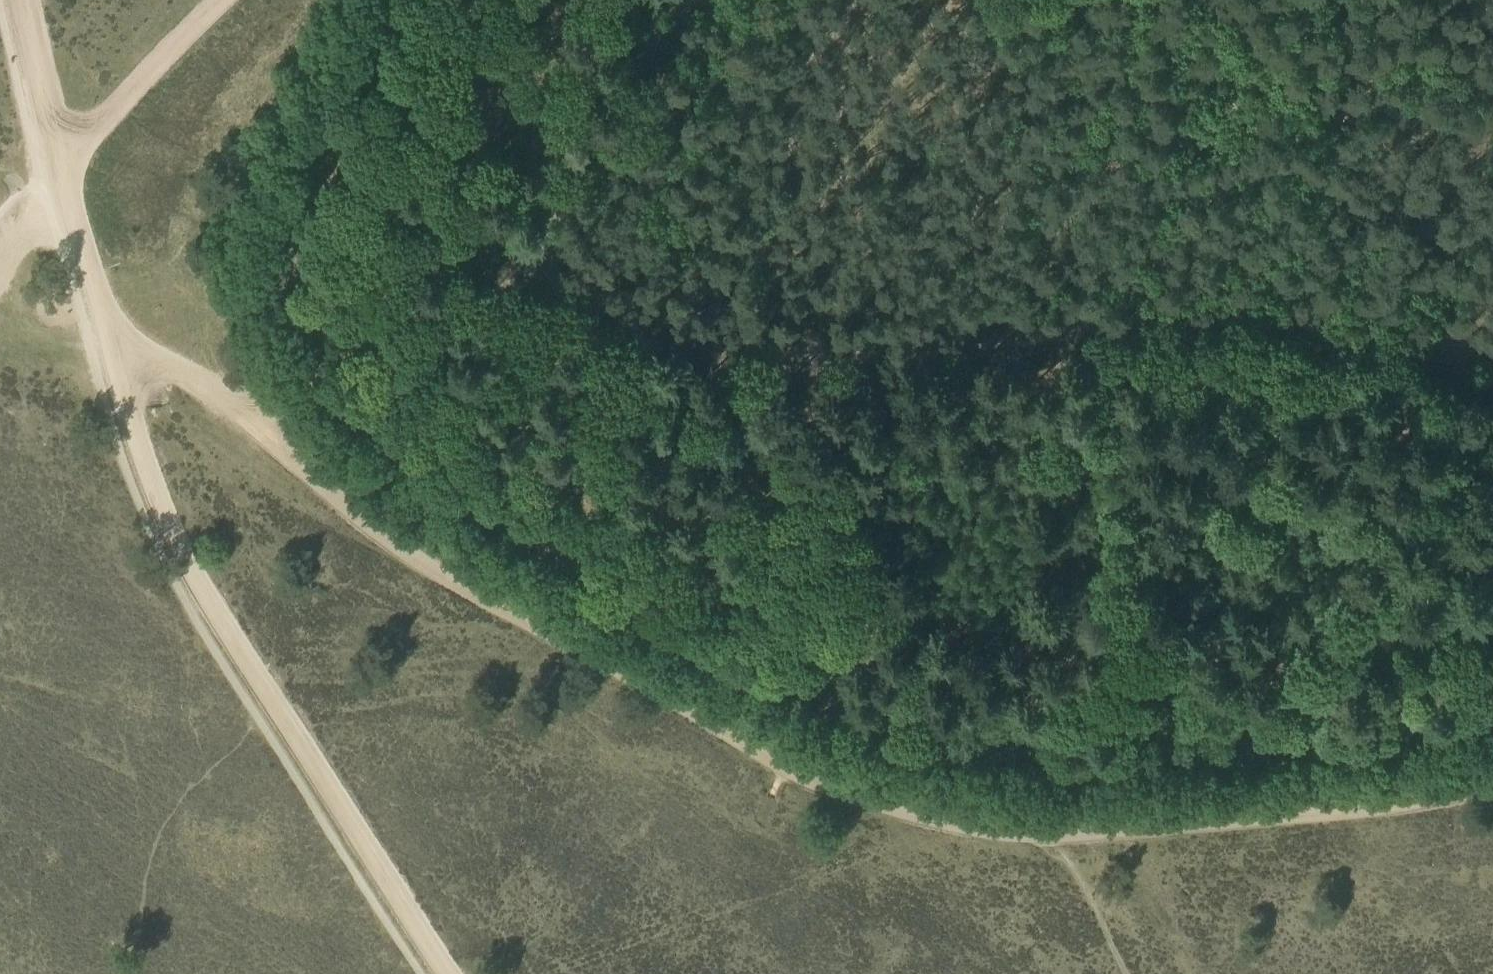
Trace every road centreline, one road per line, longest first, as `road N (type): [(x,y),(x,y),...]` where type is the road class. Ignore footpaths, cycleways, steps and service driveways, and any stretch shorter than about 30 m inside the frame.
road 1 (track): [(115,338),(245,416),(343,505),(474,594),(806,775),(869,801),(950,819),(1094,832),(1277,819),(1492,789)]
road 2 (track): [(245,416),(408,324),(536,280),(705,349),(778,357),(1208,300),(1320,300),(1492,321)]
road 3 (track): [(14,0),(155,502),(196,582),(445,973)]
road 4 (track): [(316,371),(385,443),(486,518),(794,694),(888,730),(1016,758),(1135,757)]
road 5 (track): [(1054,0),(1135,757)]
road 6 (track): [(1299,0),(1474,723)]
road 7 (track): [(223,0),(93,132),(0,284)]
road 8 (track): [(1135,757),(1313,748),(1492,719)]
road 9 (track): [(545,280),(583,119),(686,0)]

